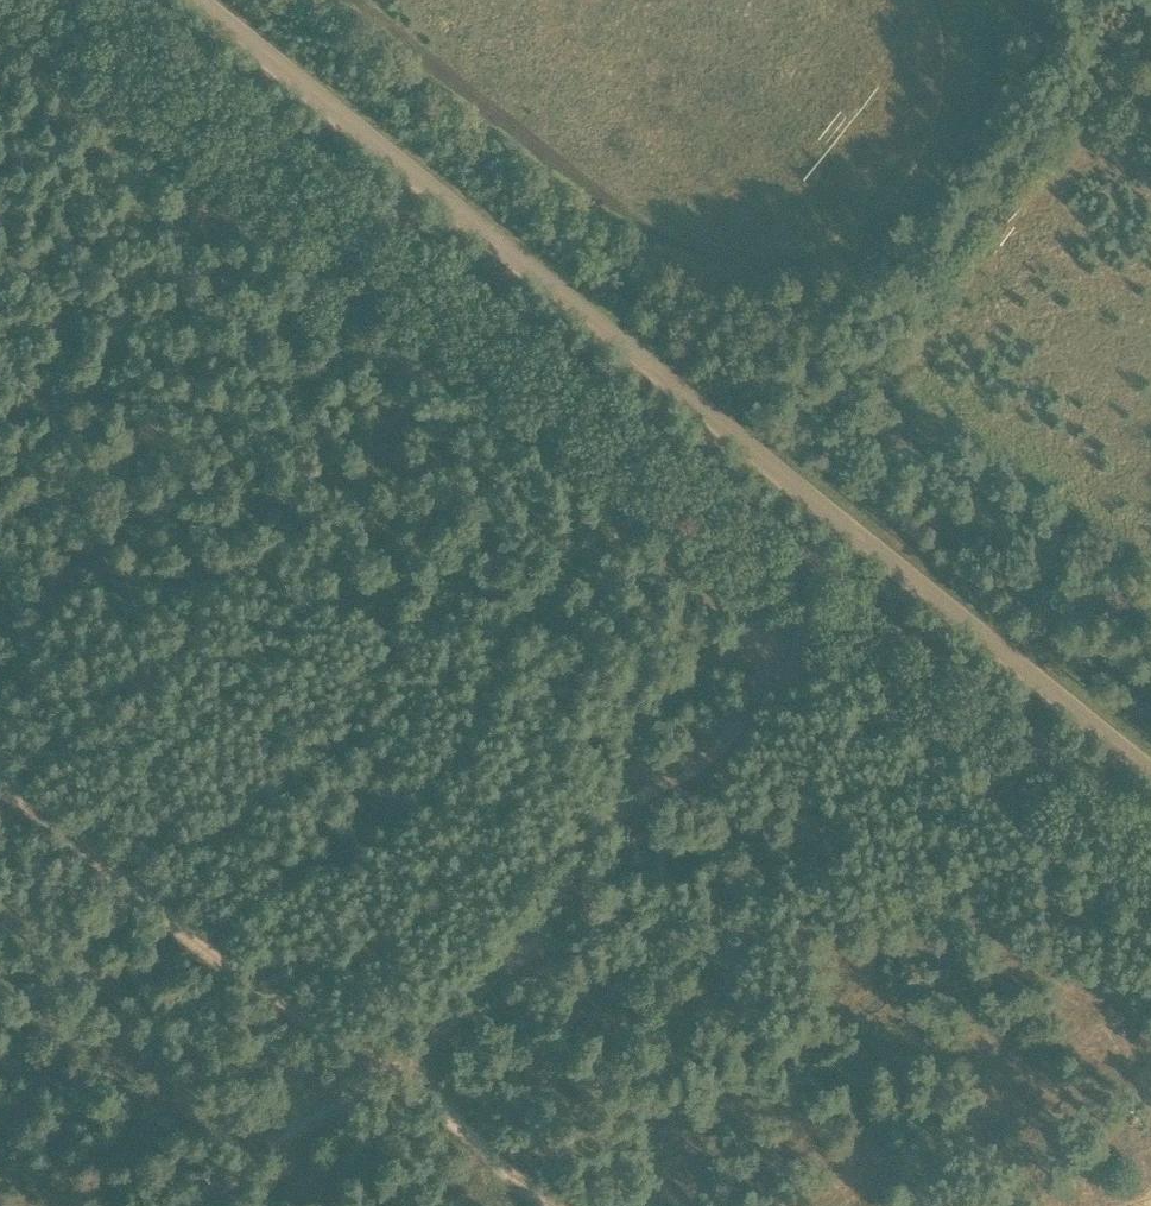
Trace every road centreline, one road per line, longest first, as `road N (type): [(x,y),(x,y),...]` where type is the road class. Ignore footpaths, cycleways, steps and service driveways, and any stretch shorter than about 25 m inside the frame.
road 1 (track): [(1150,812),(129,0)]
road 2 (unclassified): [(1150,755),(206,0)]
road 3 (track): [(0,781),(533,1205)]

